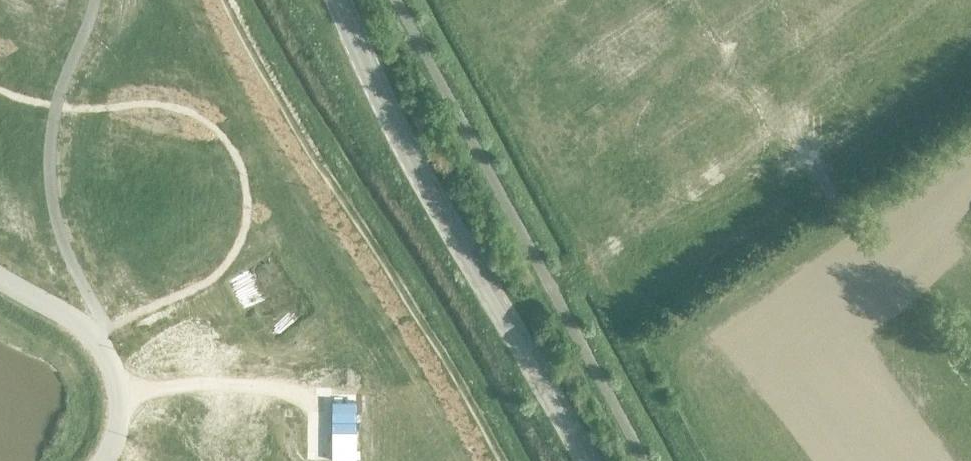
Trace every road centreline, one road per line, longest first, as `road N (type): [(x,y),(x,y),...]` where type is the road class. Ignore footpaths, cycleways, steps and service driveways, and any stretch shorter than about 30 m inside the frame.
road 1 (secondary): [(586,460),(411,162),(338,0)]

